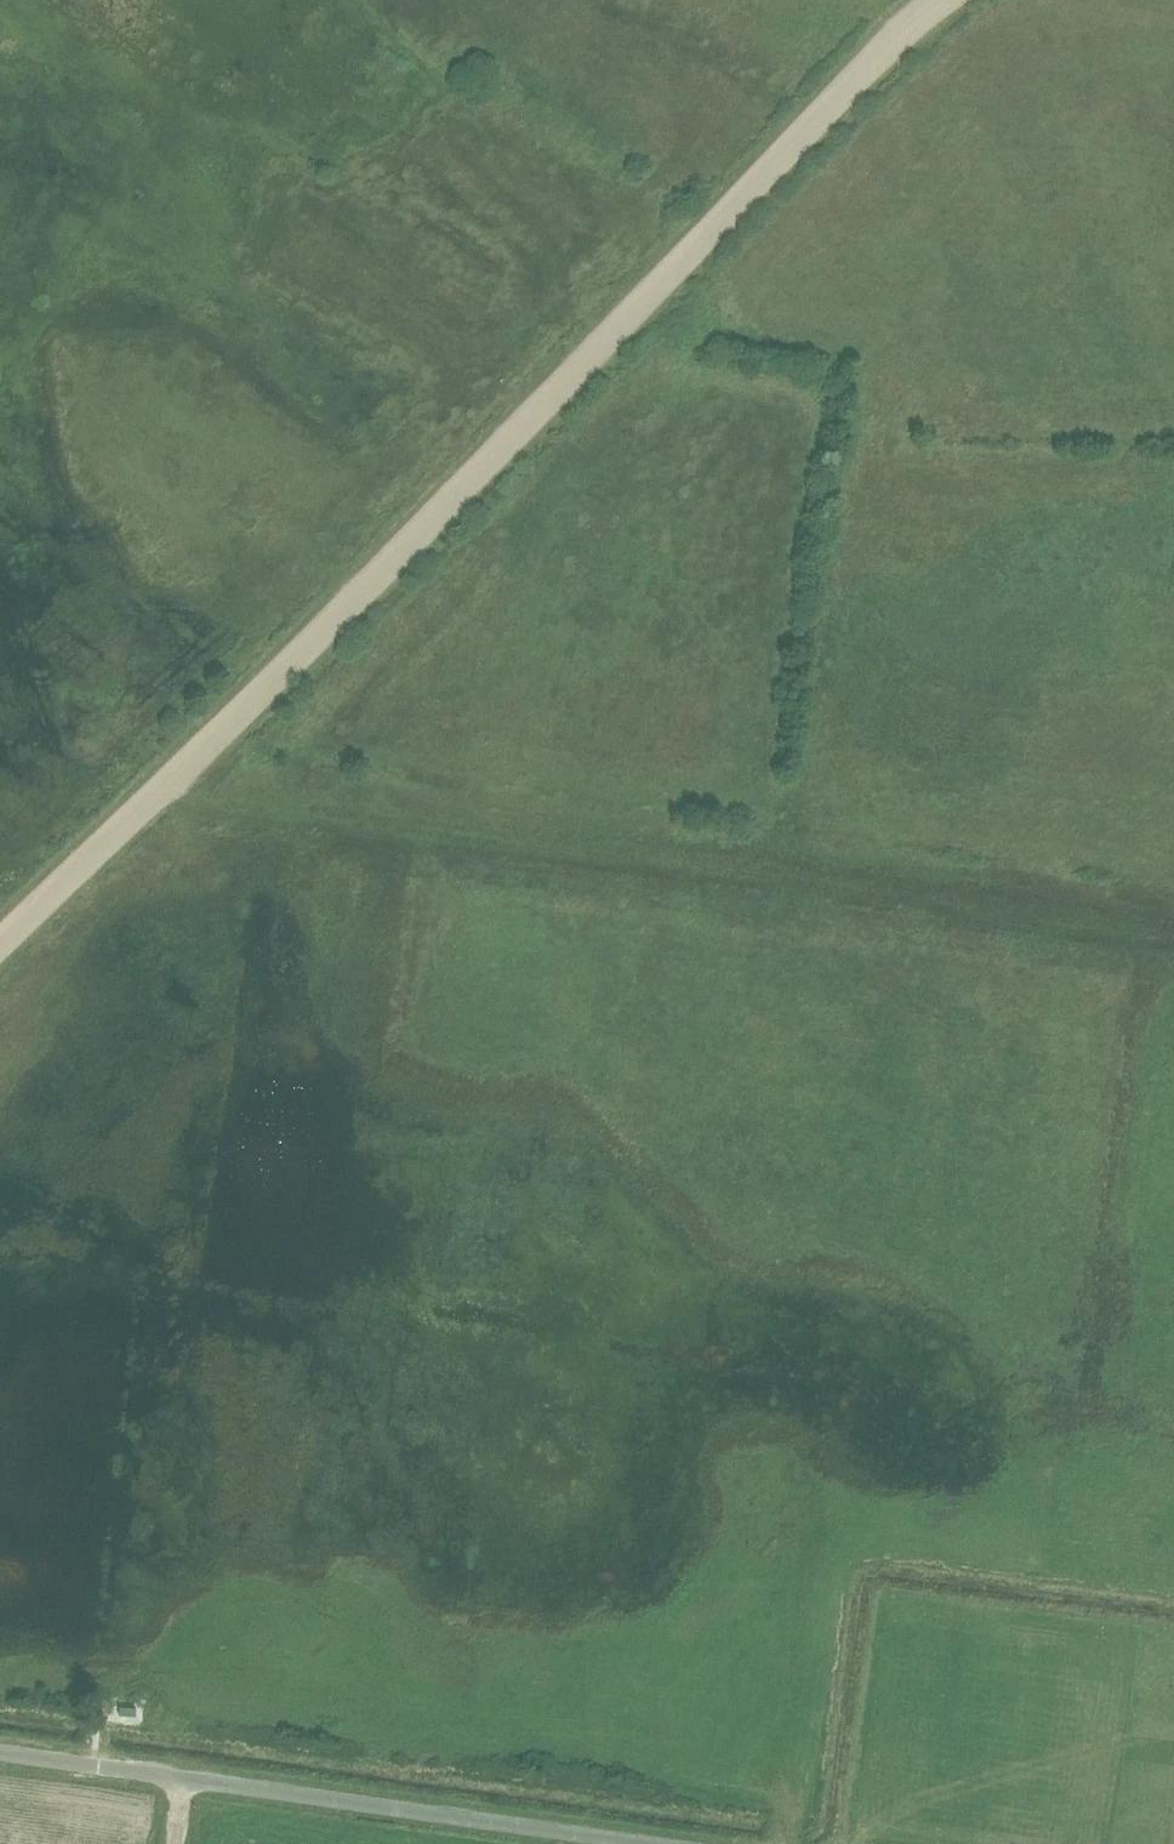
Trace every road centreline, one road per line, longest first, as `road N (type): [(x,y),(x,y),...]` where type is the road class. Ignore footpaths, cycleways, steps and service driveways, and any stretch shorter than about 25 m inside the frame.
road 1 (track): [(159,789),(350,608),(941,0)]
road 2 (track): [(1173,930),(159,789)]
road 3 (unclassified): [(656,1843),(0,1752)]
road 4 (track): [(0,946),(159,789)]

